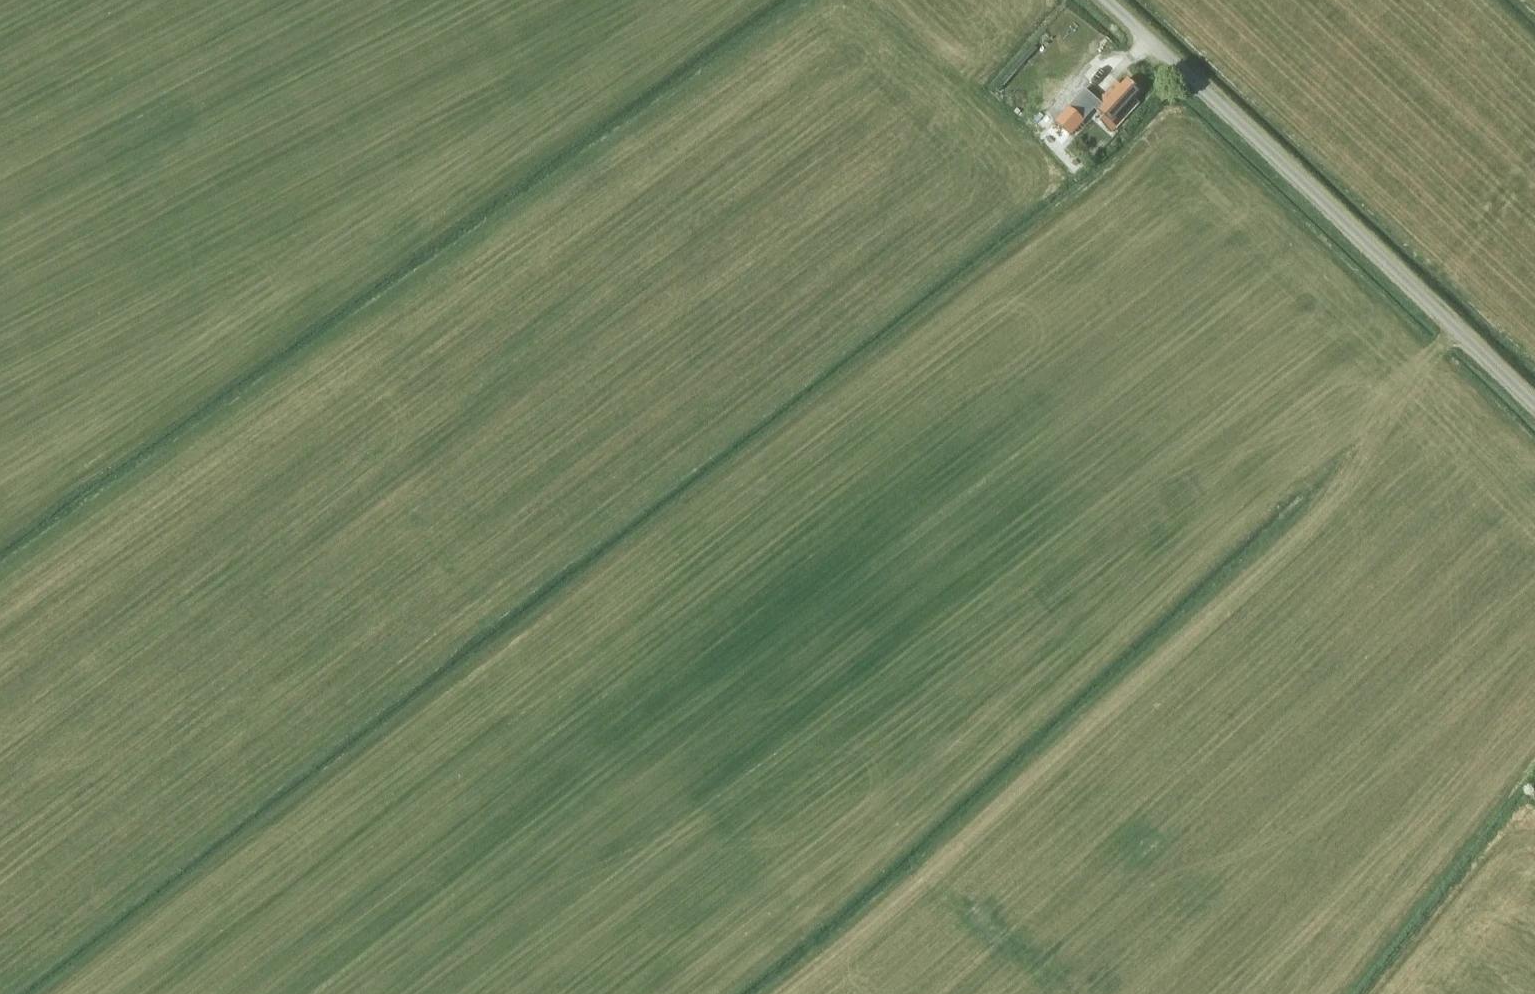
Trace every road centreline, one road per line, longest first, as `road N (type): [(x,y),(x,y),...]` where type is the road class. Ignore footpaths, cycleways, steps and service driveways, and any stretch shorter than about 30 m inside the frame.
road 1 (unclassified): [(1534,403),(1104,0)]

